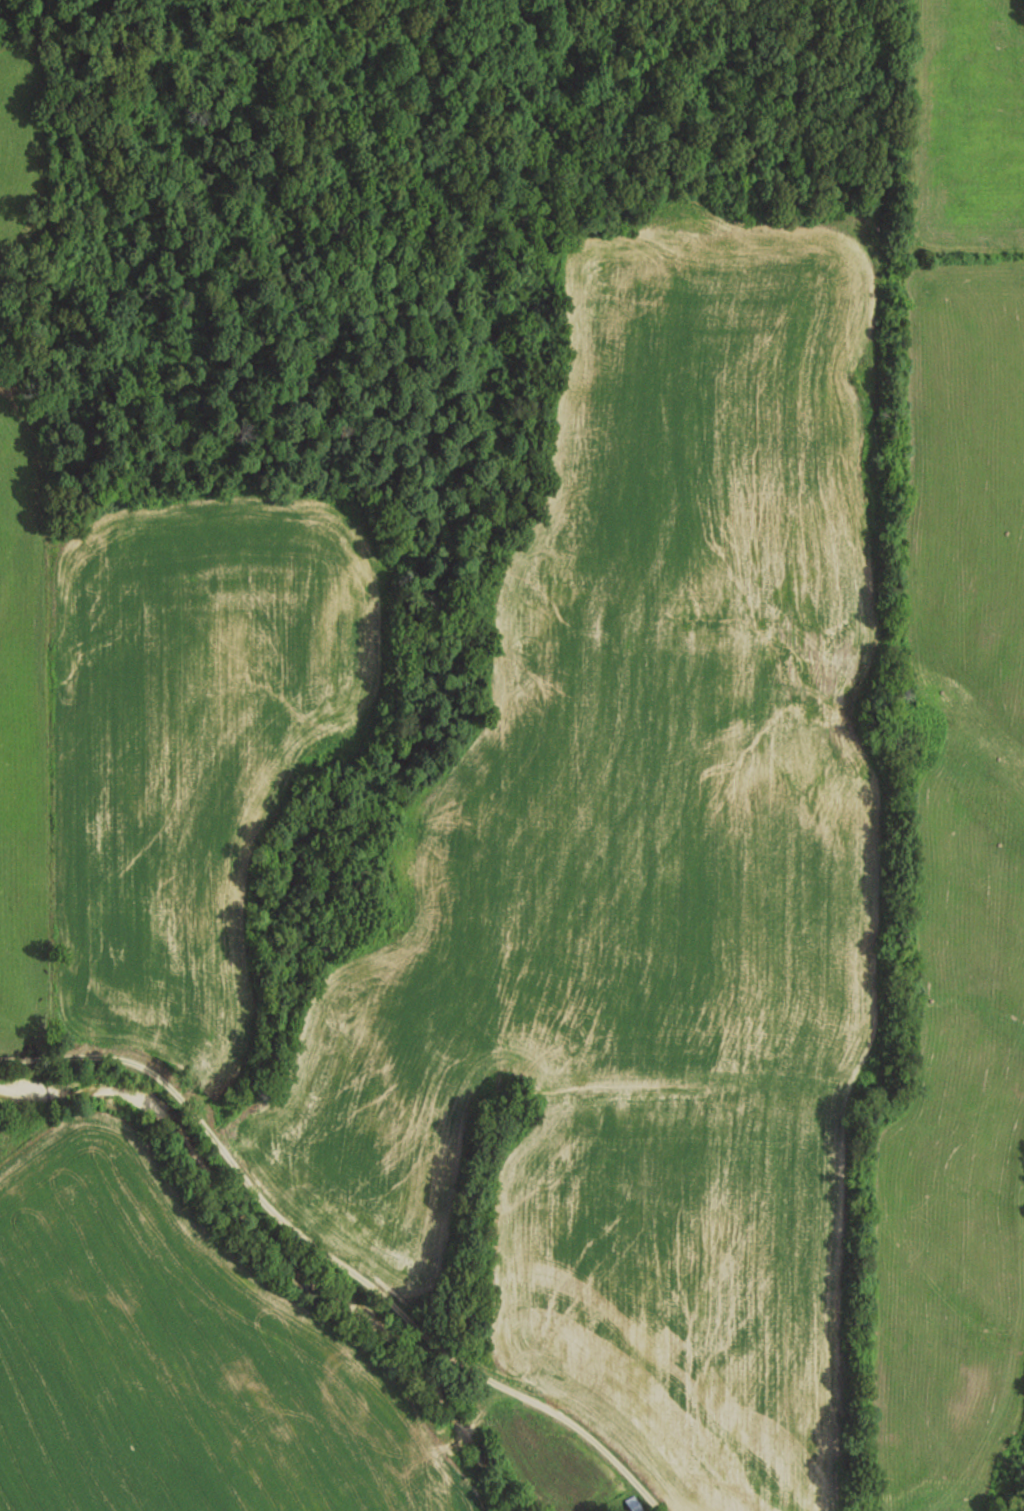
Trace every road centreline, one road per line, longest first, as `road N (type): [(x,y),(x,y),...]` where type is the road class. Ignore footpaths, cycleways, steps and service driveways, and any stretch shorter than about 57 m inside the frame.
road 1 (residential): [(656,1510),(570,1430),(444,1352),(262,1206),(179,1092),(121,1051),(0,1059)]

